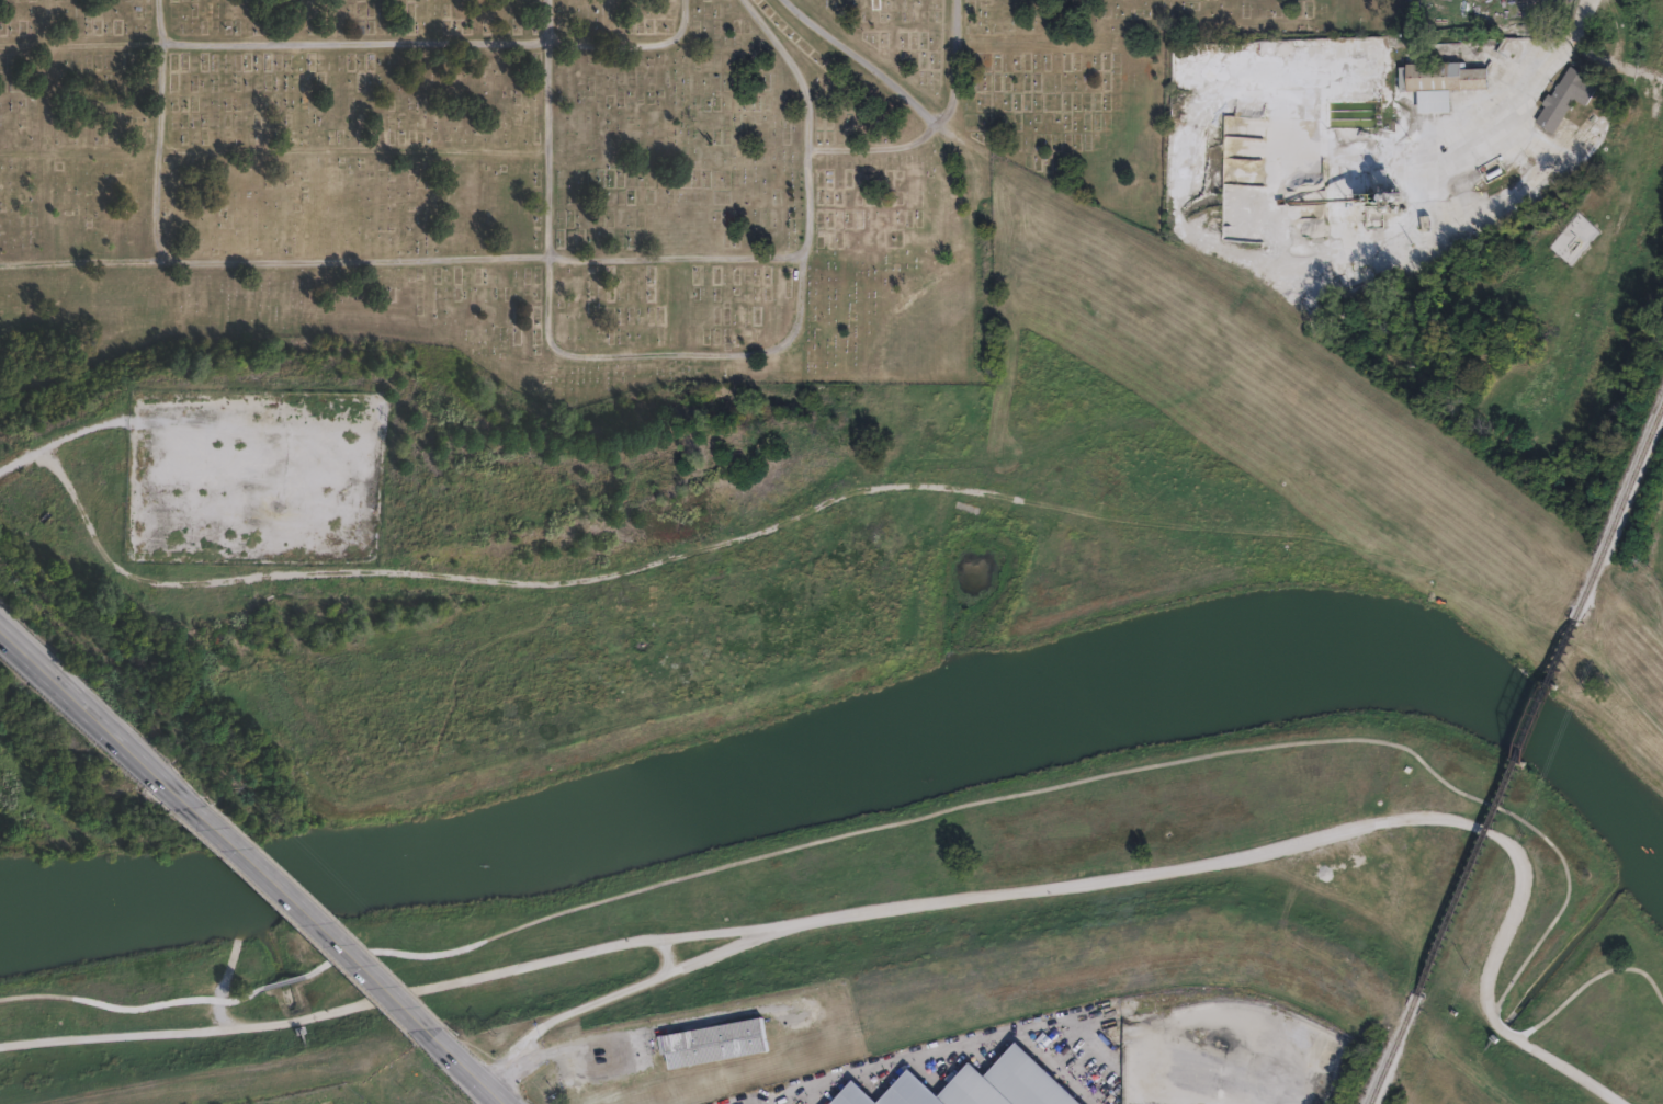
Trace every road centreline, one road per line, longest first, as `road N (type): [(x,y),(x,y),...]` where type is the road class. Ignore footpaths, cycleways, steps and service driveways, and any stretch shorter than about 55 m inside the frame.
road 1 (primary): [(425,1031),(188,807)]
road 2 (primary): [(188,807),(0,631)]

